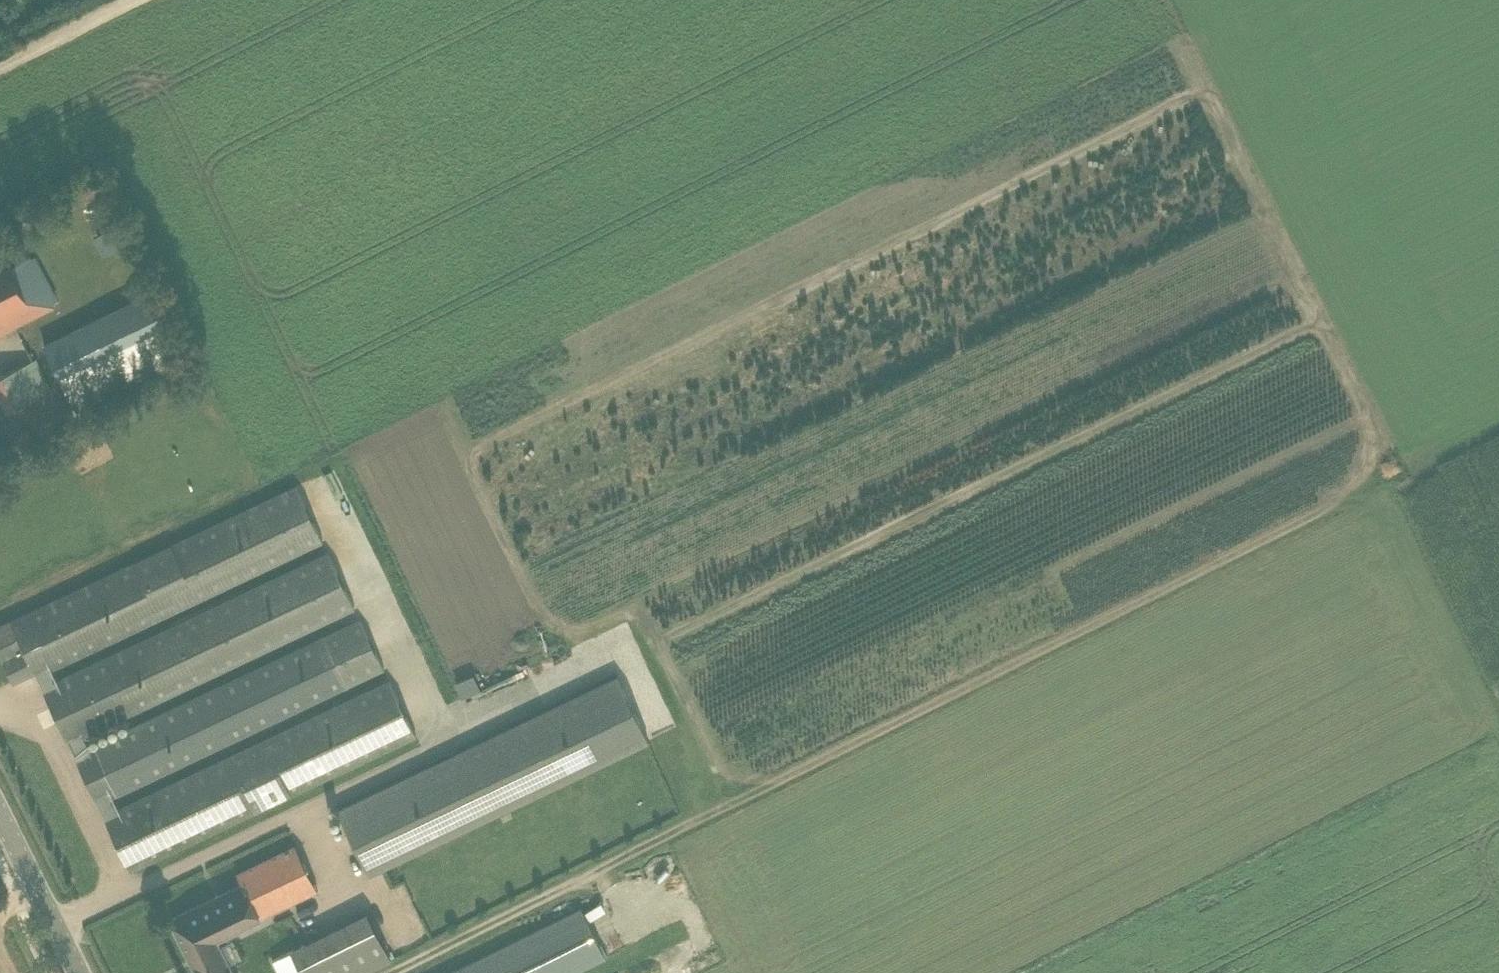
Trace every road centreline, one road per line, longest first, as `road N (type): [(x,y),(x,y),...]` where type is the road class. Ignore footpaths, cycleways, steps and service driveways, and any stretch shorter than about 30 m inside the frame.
road 1 (tertiary): [(77,972),(0,819)]
road 2 (track): [(117,0),(0,58)]

